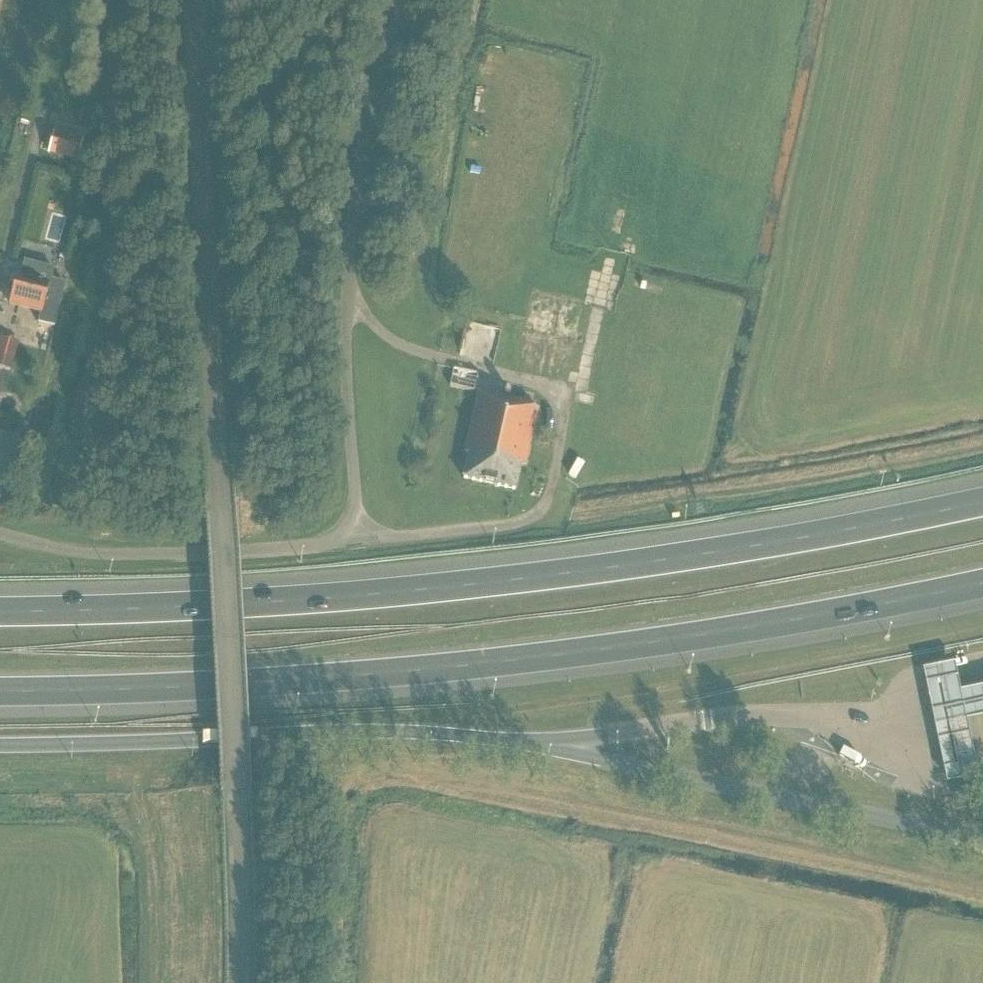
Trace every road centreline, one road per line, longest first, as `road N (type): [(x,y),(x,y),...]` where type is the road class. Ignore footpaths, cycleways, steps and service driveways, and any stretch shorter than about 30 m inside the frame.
road 1 (motorway): [(0,692),(345,676),(686,643),(982,581)]
road 2 (motorway): [(982,499),(708,554),(531,577),(153,607),(0,610)]
road 3 (unclassified): [(240,982),(242,884),(193,0)]
road 4 (unclassified): [(358,540),(346,299),(366,132),(400,0)]
road 5 (motorway): [(0,745),(331,731),(506,741)]
road 6 (unclassified): [(358,540),(113,554),(0,534)]

